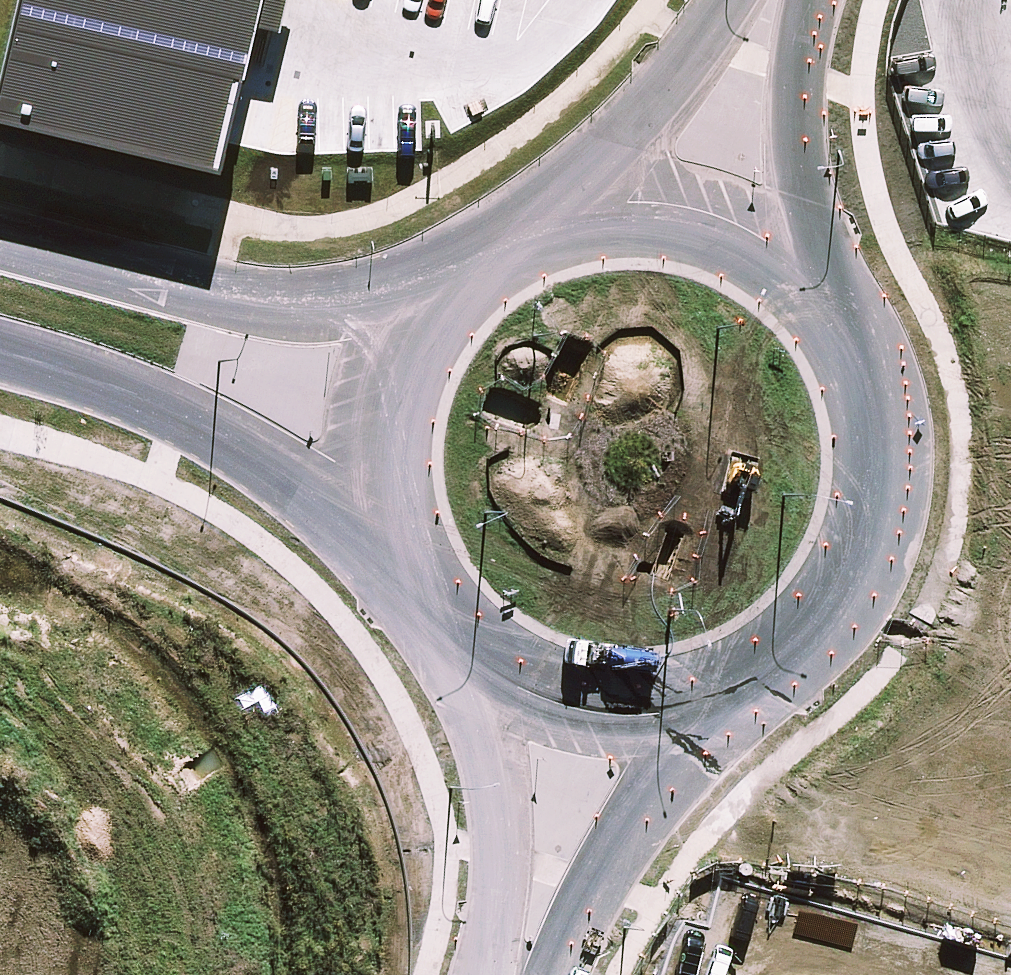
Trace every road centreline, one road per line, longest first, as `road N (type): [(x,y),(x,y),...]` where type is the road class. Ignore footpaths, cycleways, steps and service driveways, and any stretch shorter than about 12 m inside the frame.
road 1 (tertiary): [(431,566),(172,403),(0,339)]
road 2 (tertiary): [(0,226),(228,289),(302,300),(464,286)]
road 3 (tertiary): [(827,321),(860,401),(861,488),(830,569),(771,633),(734,655)]
road 4 (unclassified): [(499,974),(494,769),(452,595)]
road 5 (unclassified): [(734,655),(636,800),(541,974)]
road 6 (unclassified): [(796,0),(798,193),(827,321)]
road 7 (tertiary): [(734,655),(650,678),(571,671),(506,642),(452,595)]
road 8 (tertiary): [(431,566),(405,499),(399,428),(416,359),(464,286)]
road 9 (tertiary): [(562,226),(637,215),(711,229),(777,266),(827,321)]
road 10 (unclassified): [(562,226),(620,141),(737,0)]

